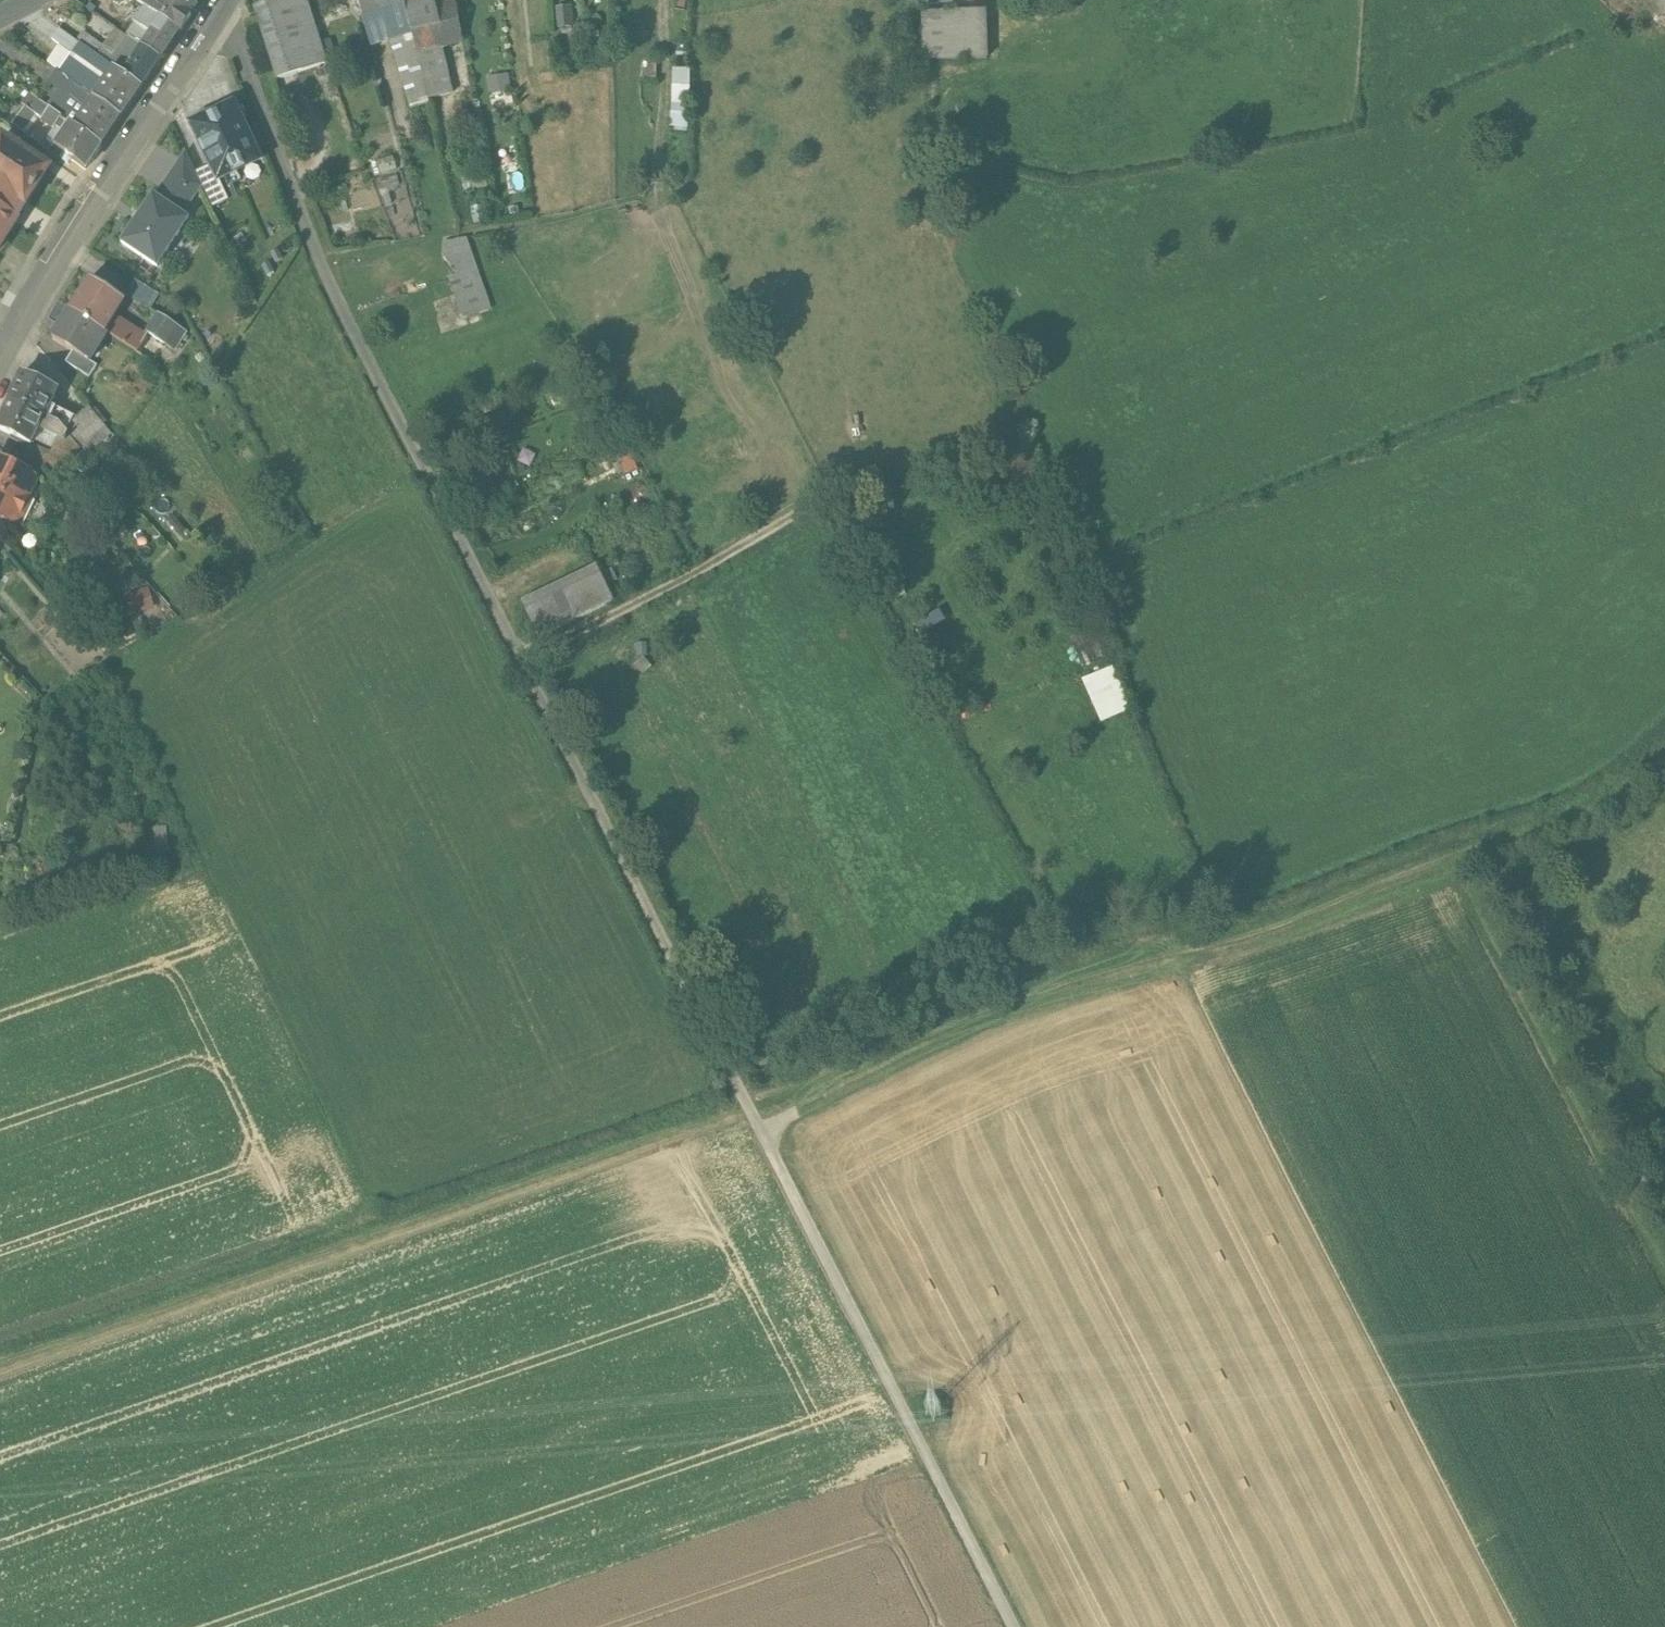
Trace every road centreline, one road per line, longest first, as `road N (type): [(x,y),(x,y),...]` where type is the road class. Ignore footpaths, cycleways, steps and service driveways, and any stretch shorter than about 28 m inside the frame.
road 1 (track): [(213,28),(240,51),(330,291),(1012,1626)]
road 2 (track): [(1664,1280),(1447,876),(1265,952),(1133,977),(998,1016),(759,1131)]
road 3 (track): [(745,1106),(0,1370)]
road 4 (residential): [(0,364),(229,0)]

